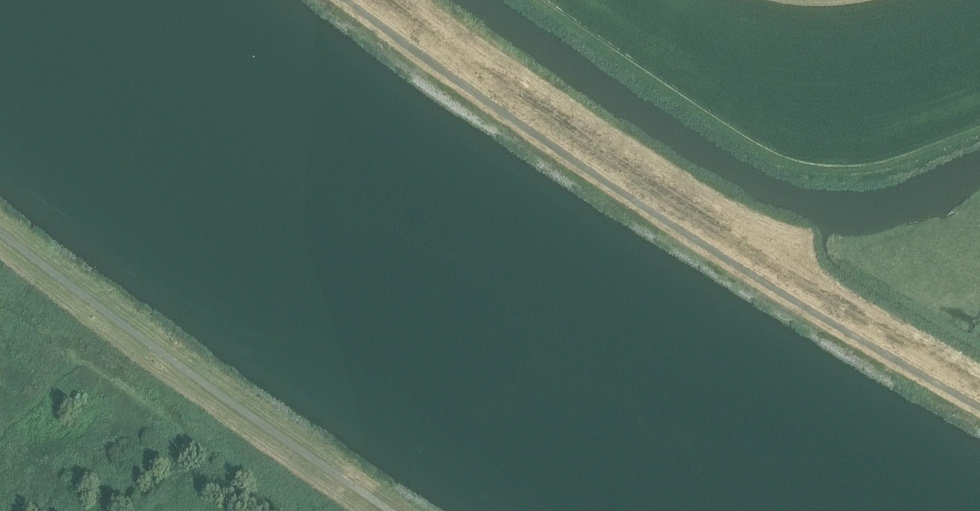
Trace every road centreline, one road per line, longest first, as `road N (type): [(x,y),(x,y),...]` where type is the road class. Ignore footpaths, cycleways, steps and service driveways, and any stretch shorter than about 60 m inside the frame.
road 1 (unclassified): [(979,406),(775,294),(576,167),(340,0)]

